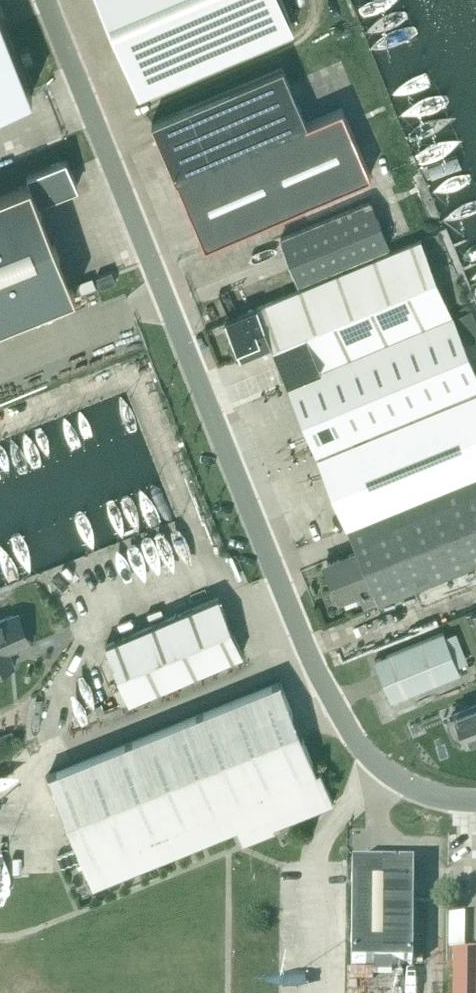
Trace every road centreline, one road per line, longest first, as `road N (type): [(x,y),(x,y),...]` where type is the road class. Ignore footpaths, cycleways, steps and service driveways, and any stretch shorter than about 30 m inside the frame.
road 1 (unclassified): [(475,802),(383,785),(327,719),(37,0)]

